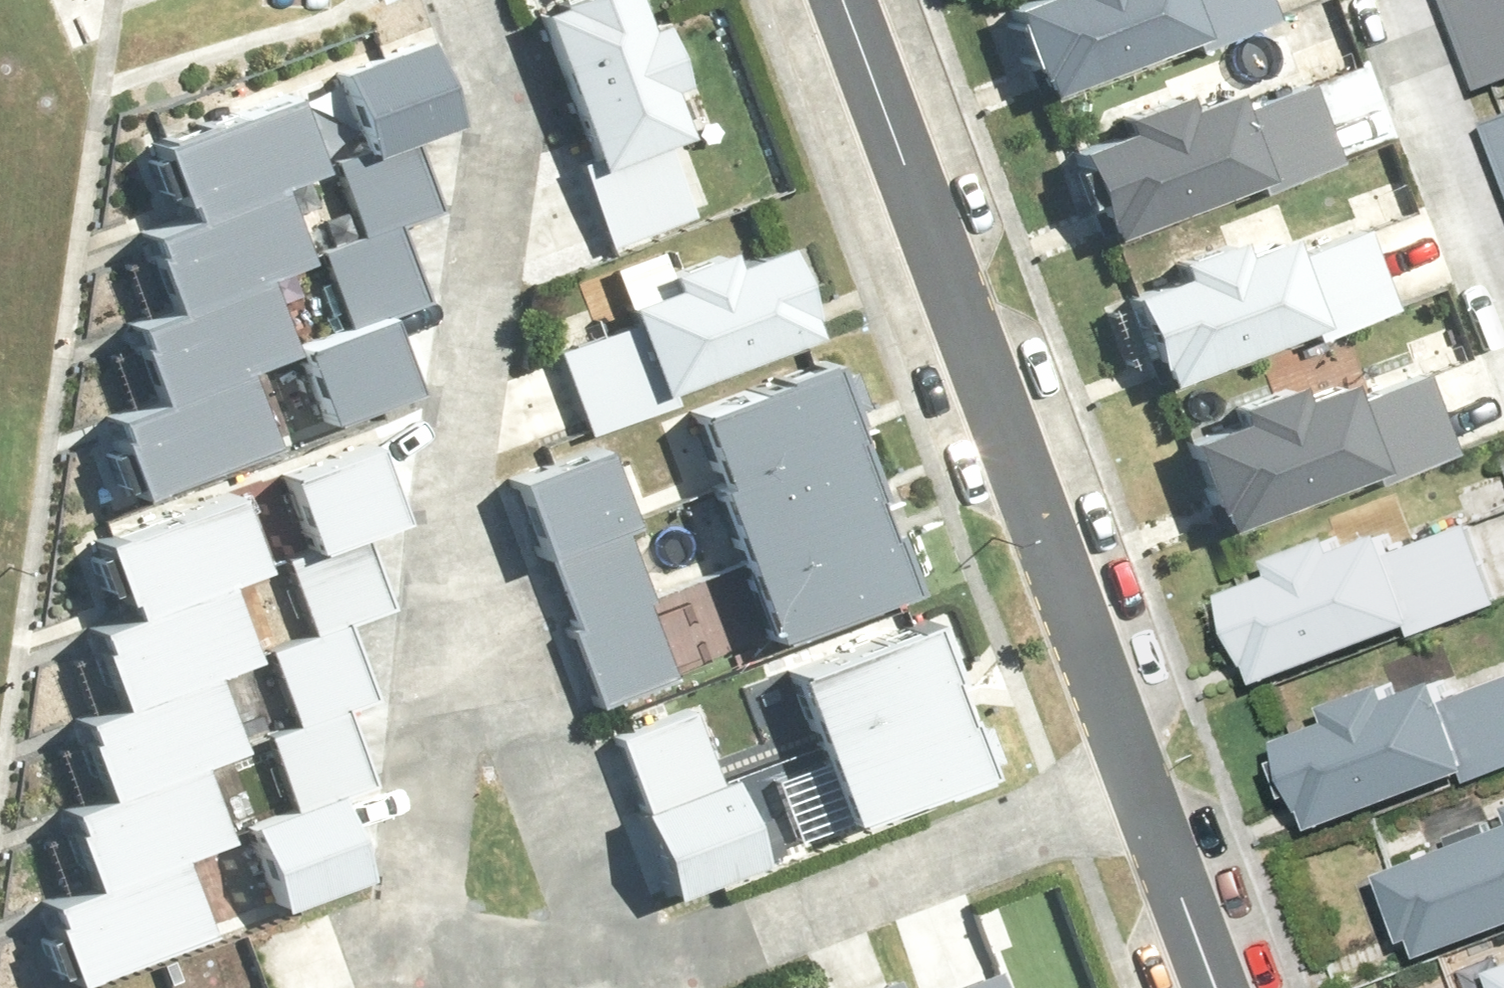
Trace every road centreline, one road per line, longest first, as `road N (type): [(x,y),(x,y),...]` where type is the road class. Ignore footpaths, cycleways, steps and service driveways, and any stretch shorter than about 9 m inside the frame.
road 1 (residential): [(1125,788),(847,0)]
road 2 (residential): [(467,544),(444,763),(451,936),(467,956),(546,963),(621,946)]
road 3 (residential): [(447,0),(486,128),(493,287),(467,544)]
road 4 (residential): [(621,946),(737,926),(1125,788)]
road 5 (residential): [(621,946),(467,544)]
road 6 (residential): [(1503,315),(1382,0)]
road 7 (residential): [(1208,987),(1125,788)]

